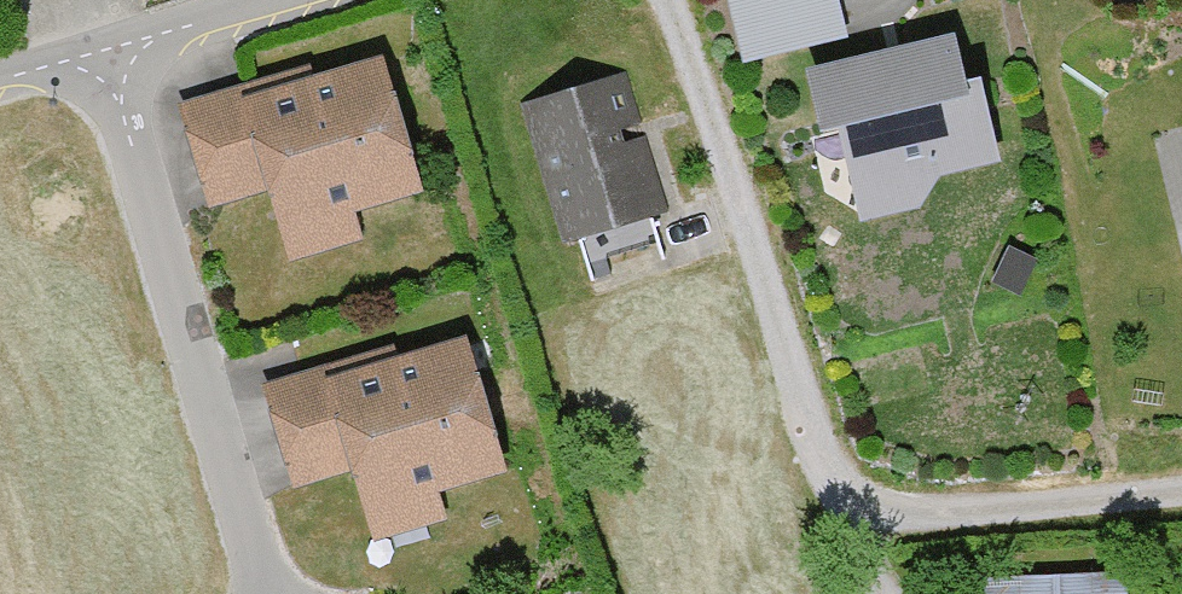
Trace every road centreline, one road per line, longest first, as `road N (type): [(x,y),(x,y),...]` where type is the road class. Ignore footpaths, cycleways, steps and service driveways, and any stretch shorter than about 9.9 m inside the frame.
road 1 (residential): [(1181,490),(873,519),(849,513),(821,463),(658,0)]
road 2 (residential): [(116,55),(275,593)]
road 3 (residential): [(277,0),(116,55)]
road 4 (residential): [(116,55),(0,86)]

